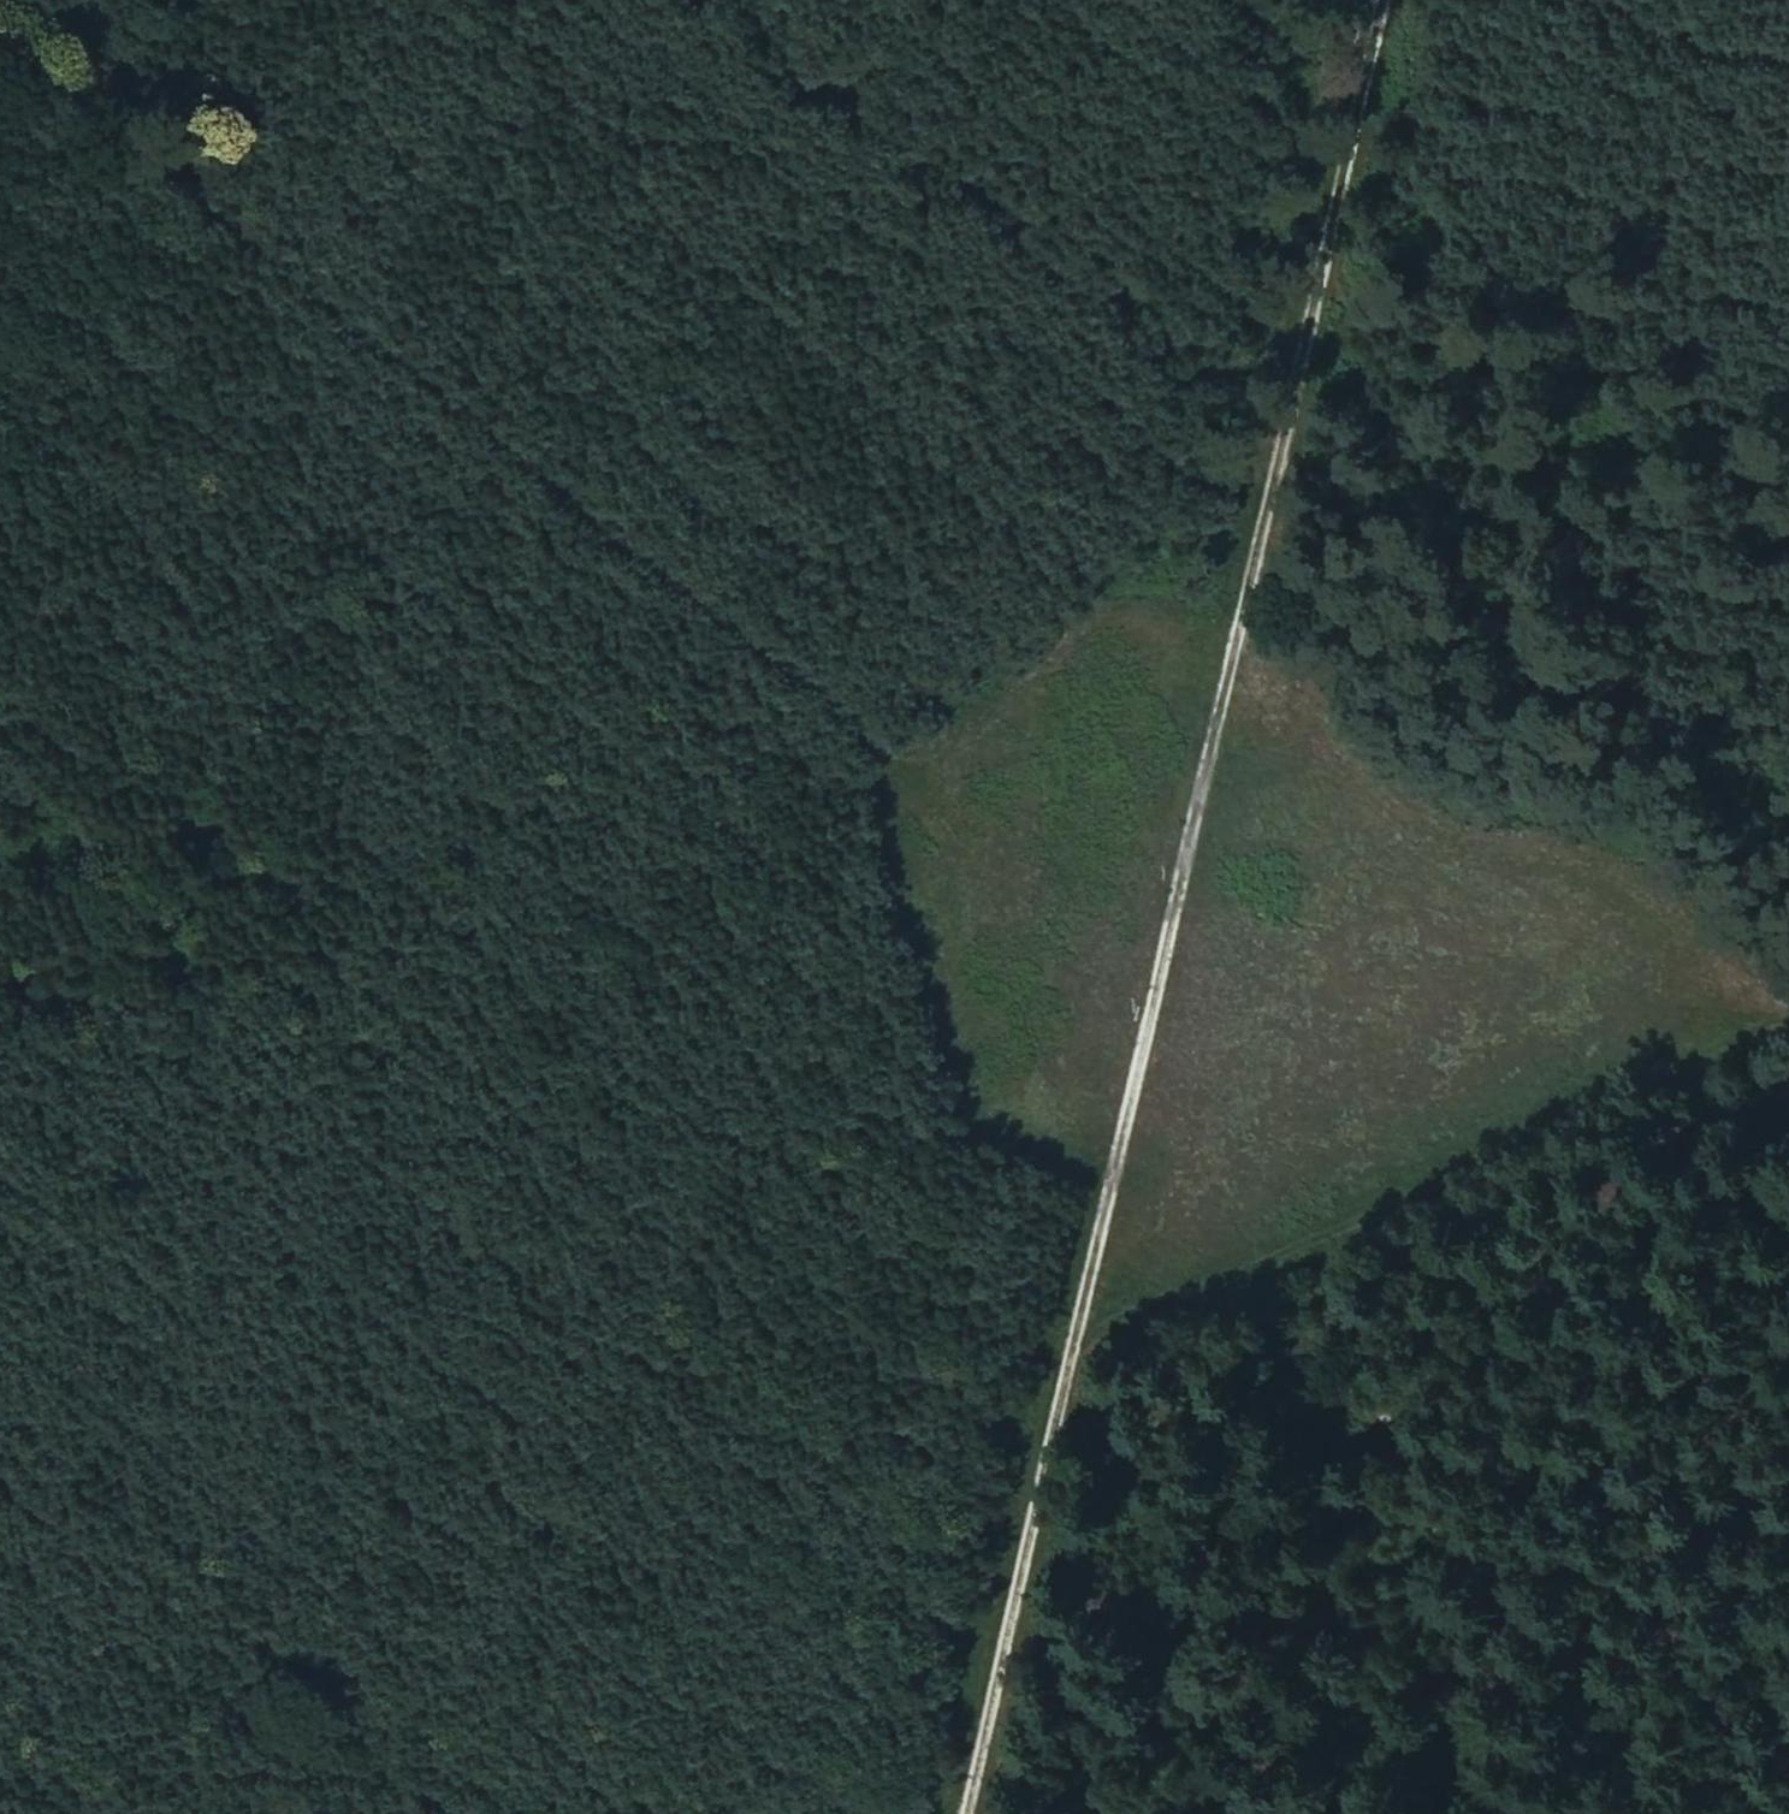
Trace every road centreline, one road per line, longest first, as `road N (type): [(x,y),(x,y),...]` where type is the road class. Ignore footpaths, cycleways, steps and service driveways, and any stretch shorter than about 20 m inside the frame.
road 1 (track): [(985,1813),(1402,0)]

